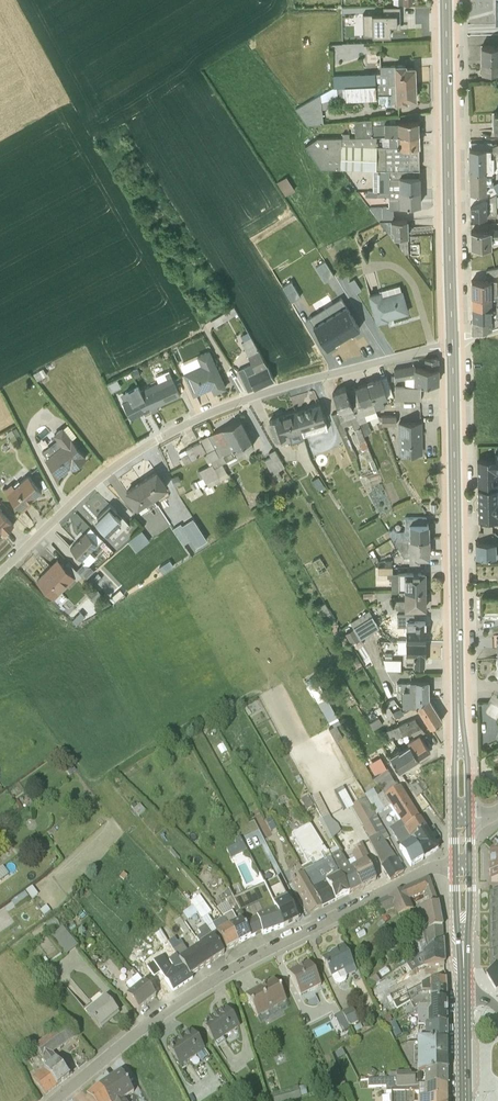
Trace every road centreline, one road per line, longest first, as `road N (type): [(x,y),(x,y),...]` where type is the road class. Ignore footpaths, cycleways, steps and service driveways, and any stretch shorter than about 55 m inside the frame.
road 1 (residential): [(0,572),(126,457),(185,424),(260,392),(452,343)]
road 2 (residential): [(52,1100),(185,997),(264,950),(428,868),(455,866)]
road 3 (primary): [(452,343),(458,709)]
road 4 (primary): [(445,0),(452,343)]

